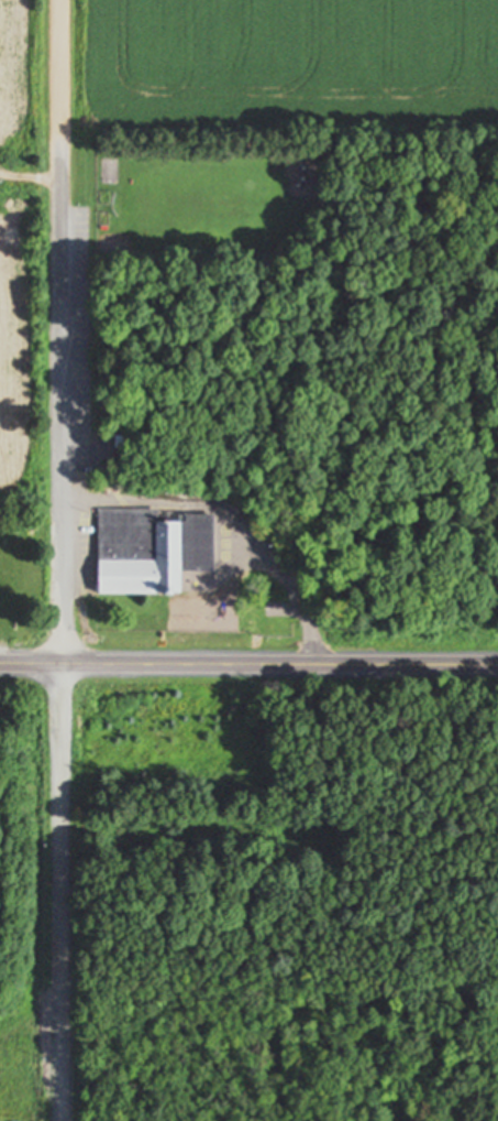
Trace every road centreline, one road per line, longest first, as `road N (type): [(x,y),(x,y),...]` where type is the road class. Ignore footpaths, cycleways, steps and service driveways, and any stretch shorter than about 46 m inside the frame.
road 1 (residential): [(58,665),(58,150)]
road 2 (secondary): [(0,665),(497,664)]
road 3 (residential): [(61,1120),(58,665)]
road 4 (residential): [(58,150),(59,0)]

